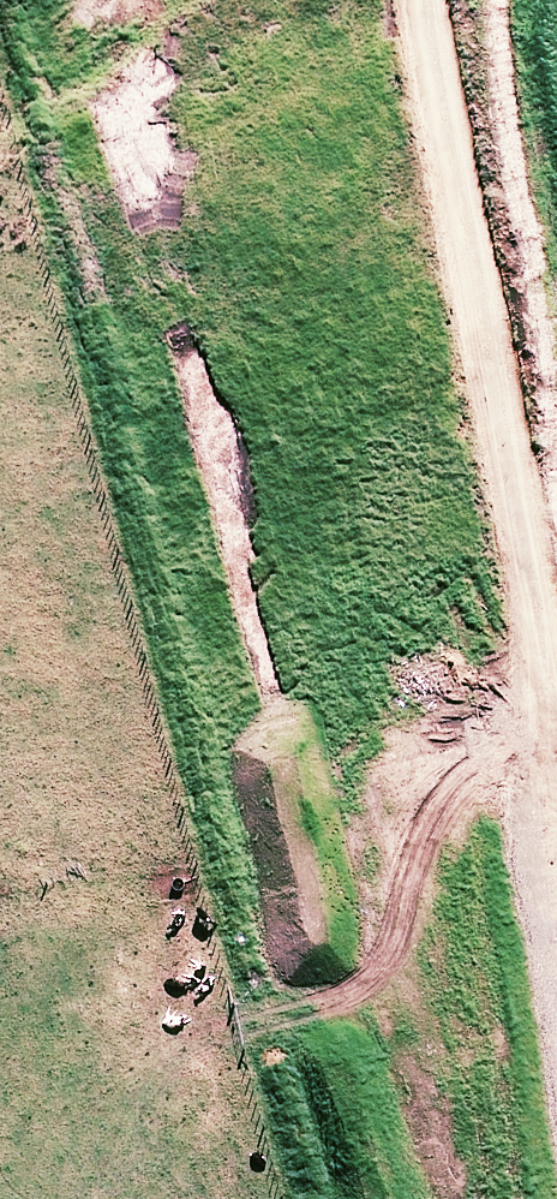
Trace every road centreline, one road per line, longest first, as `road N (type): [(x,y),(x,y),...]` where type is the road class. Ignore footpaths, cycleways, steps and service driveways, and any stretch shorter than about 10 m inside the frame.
road 1 (track): [(556,1110),(513,854),(413,0)]
road 2 (unknown): [(266,0),(263,103),(418,750)]

